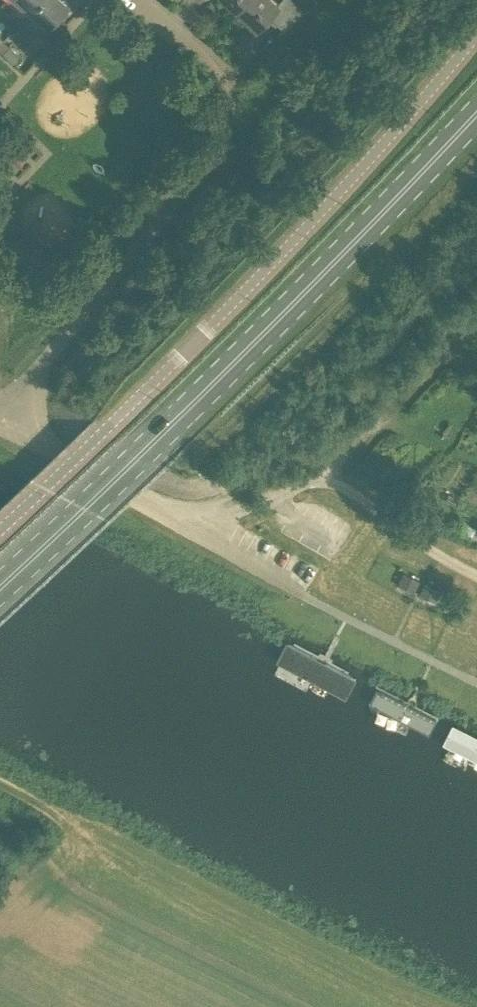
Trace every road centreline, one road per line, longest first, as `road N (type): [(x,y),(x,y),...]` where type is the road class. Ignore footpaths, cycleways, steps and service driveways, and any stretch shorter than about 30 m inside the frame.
road 1 (unclassified): [(0,530),(290,244),(476,34)]
road 2 (primary): [(0,582),(169,427),(476,113)]
road 3 (unclassified): [(4,425),(303,595),(476,682)]
road 4 (unclassified): [(226,117),(220,148),(44,363),(4,425)]
road 5 (track): [(275,500),(314,480),(332,483),(476,577)]
road 6 (track): [(314,480),(476,318)]
road 7 (residential): [(134,0),(210,67),(226,117)]

